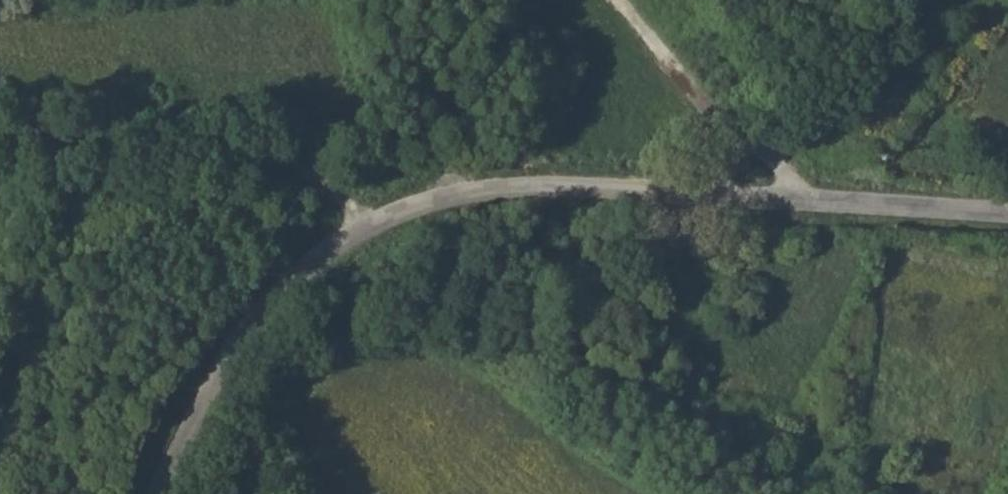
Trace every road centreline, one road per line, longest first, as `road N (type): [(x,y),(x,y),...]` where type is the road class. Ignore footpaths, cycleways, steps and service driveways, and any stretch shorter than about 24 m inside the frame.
road 1 (unclassified): [(1007,212),(560,183),(420,200),(364,226),(309,265),(252,328),(161,493)]
road 2 (track): [(364,226),(322,176),(264,155),(0,129)]
road 3 (track): [(618,0),(805,199)]
road 4 (track): [(720,440),(799,448),(842,470),(865,493)]

